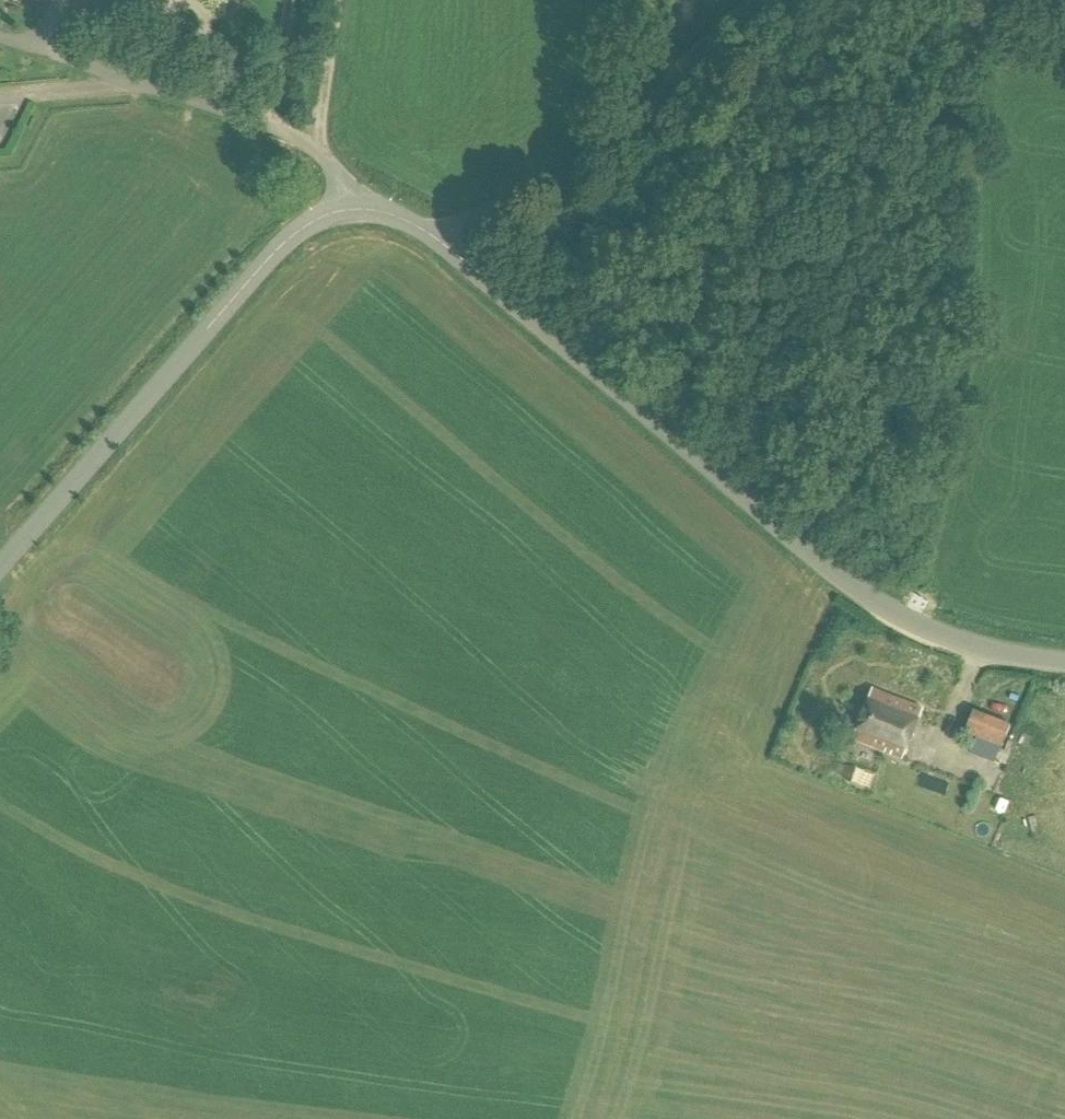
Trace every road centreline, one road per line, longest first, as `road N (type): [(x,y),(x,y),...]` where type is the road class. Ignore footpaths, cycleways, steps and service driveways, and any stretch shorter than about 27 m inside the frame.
road 1 (tertiary): [(1064,665),(945,643),(890,619),(410,219),(350,204),(299,233),(0,568)]

